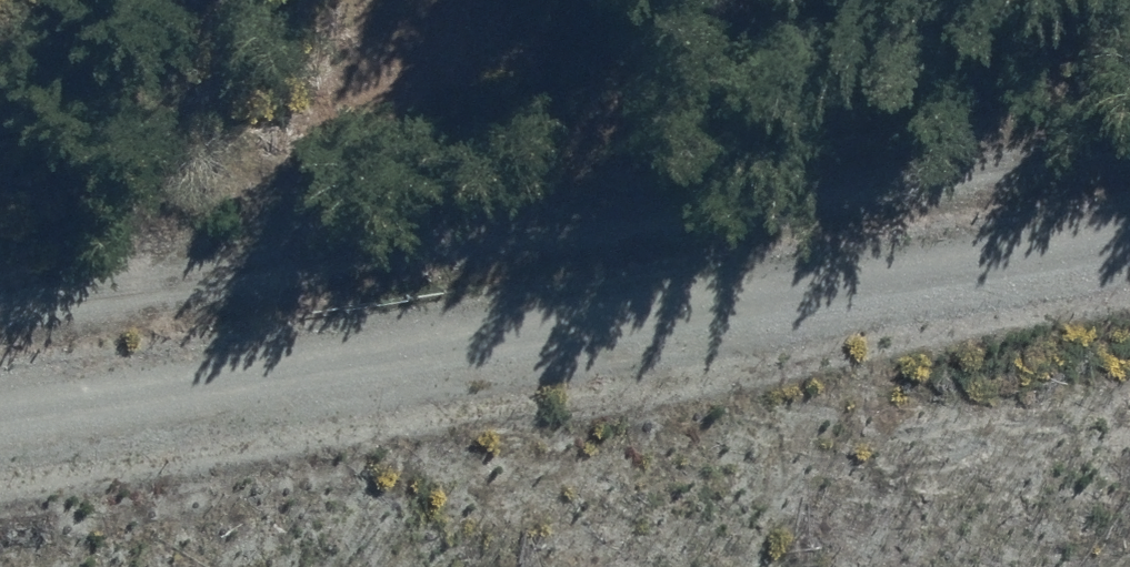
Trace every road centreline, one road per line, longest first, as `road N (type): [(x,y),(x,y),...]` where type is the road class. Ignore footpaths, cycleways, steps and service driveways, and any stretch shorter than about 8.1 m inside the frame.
road 1 (track): [(0,306),(1129,137)]
road 2 (unclassified): [(0,407),(1129,250)]
road 3 (track): [(380,0),(348,303)]

